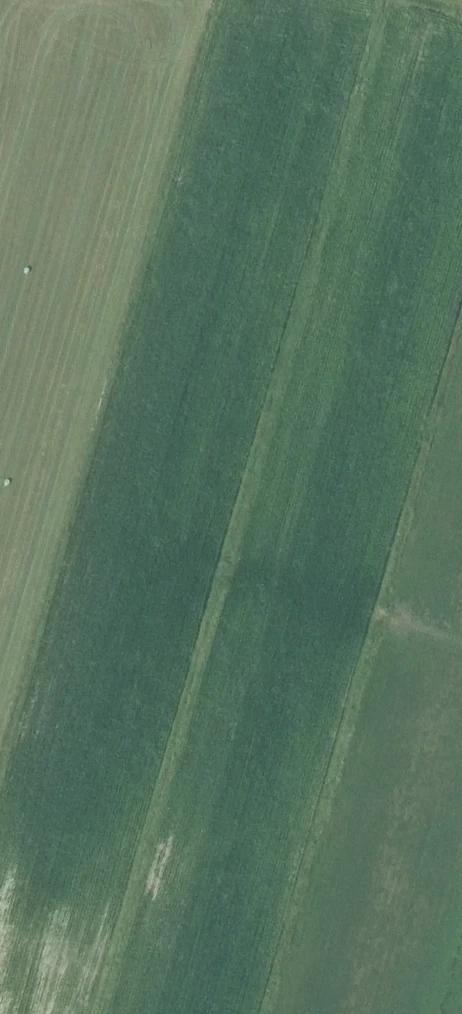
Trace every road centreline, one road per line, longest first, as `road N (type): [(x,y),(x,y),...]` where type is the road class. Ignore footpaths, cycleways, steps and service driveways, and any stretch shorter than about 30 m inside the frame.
road 1 (track): [(244,585),(461,645)]

